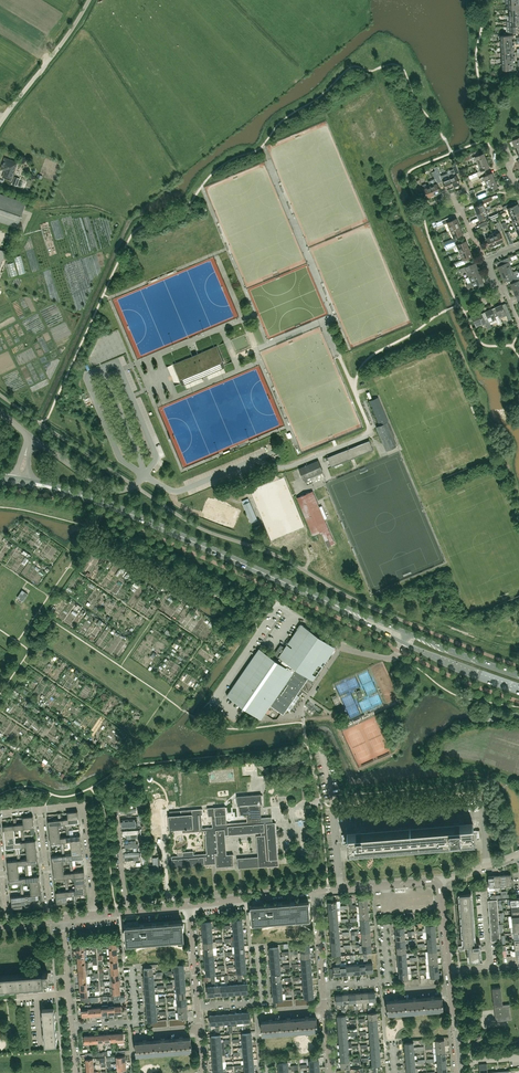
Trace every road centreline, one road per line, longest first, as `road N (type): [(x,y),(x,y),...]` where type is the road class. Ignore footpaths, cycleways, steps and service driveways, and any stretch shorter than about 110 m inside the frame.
road 1 (secondary): [(329,602),(114,507),(17,481)]
road 2 (residential): [(323,986),(388,980),(373,886)]
road 3 (unclassified): [(0,123),(89,0)]
road 4 (residential): [(39,810),(83,809),(94,915)]
road 5 (residential): [(337,854),(485,844)]
road 6 (unclassified): [(144,476),(110,491),(32,438)]
road 7 (residential): [(189,905),(316,891)]
road 8 (secondary): [(403,642),(518,690)]
road 9 (residential): [(197,1006),(262,1002),(257,945)]
road 10 (residential): [(71,1026),(136,1021),(132,967)]

